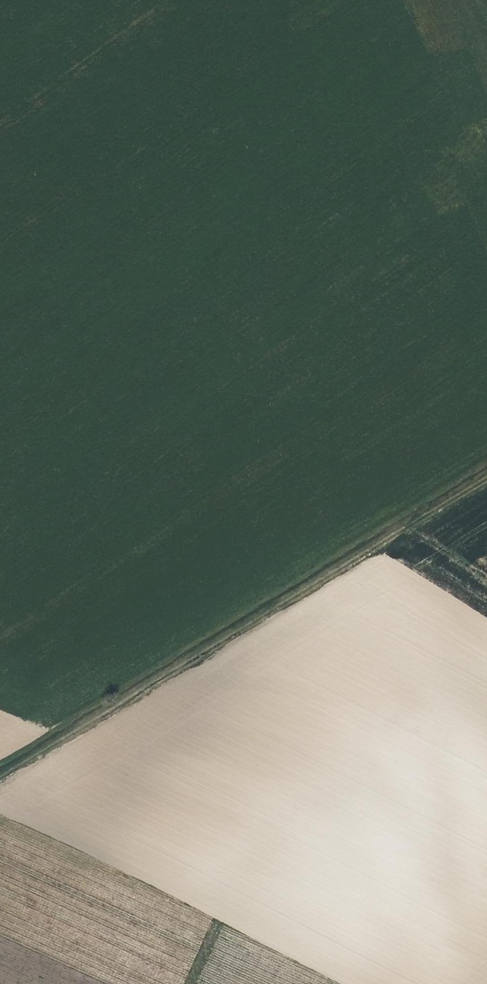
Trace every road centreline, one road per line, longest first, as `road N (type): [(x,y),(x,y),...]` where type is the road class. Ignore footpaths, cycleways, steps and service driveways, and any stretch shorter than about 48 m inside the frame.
road 1 (track): [(0,779),(486,483)]

